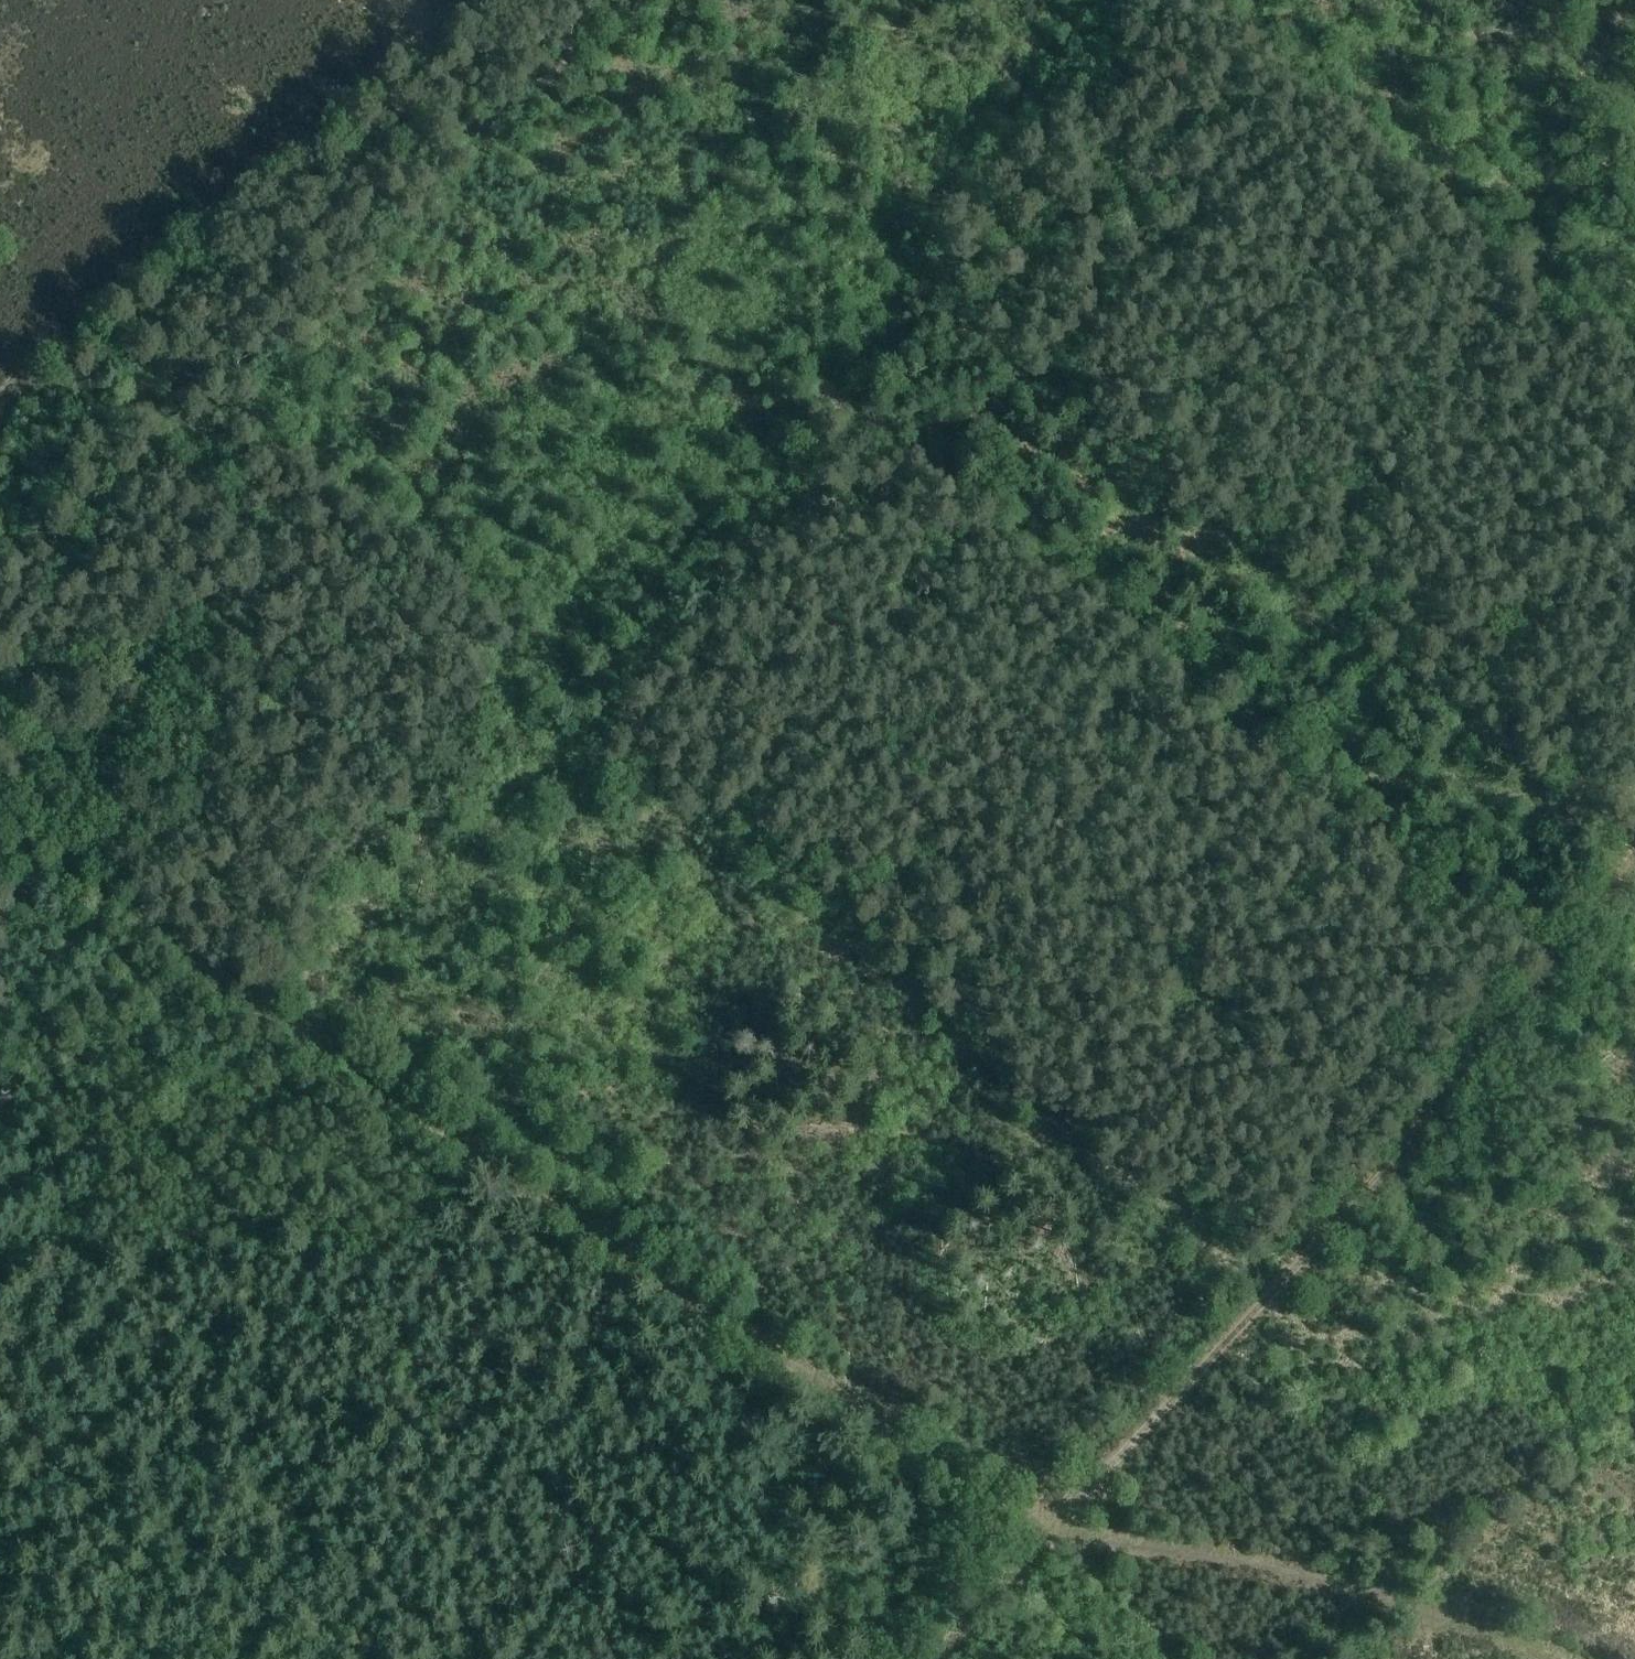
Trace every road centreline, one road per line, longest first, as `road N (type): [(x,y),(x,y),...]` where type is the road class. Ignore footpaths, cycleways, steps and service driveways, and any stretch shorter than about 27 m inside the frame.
road 1 (track): [(1057,1524),(845,1390),(350,1050),(171,938),(0,847)]
road 2 (track): [(1057,1524),(1459,1073),(1634,854)]
road 3 (track): [(483,0),(321,120),(22,362),(0,389)]

